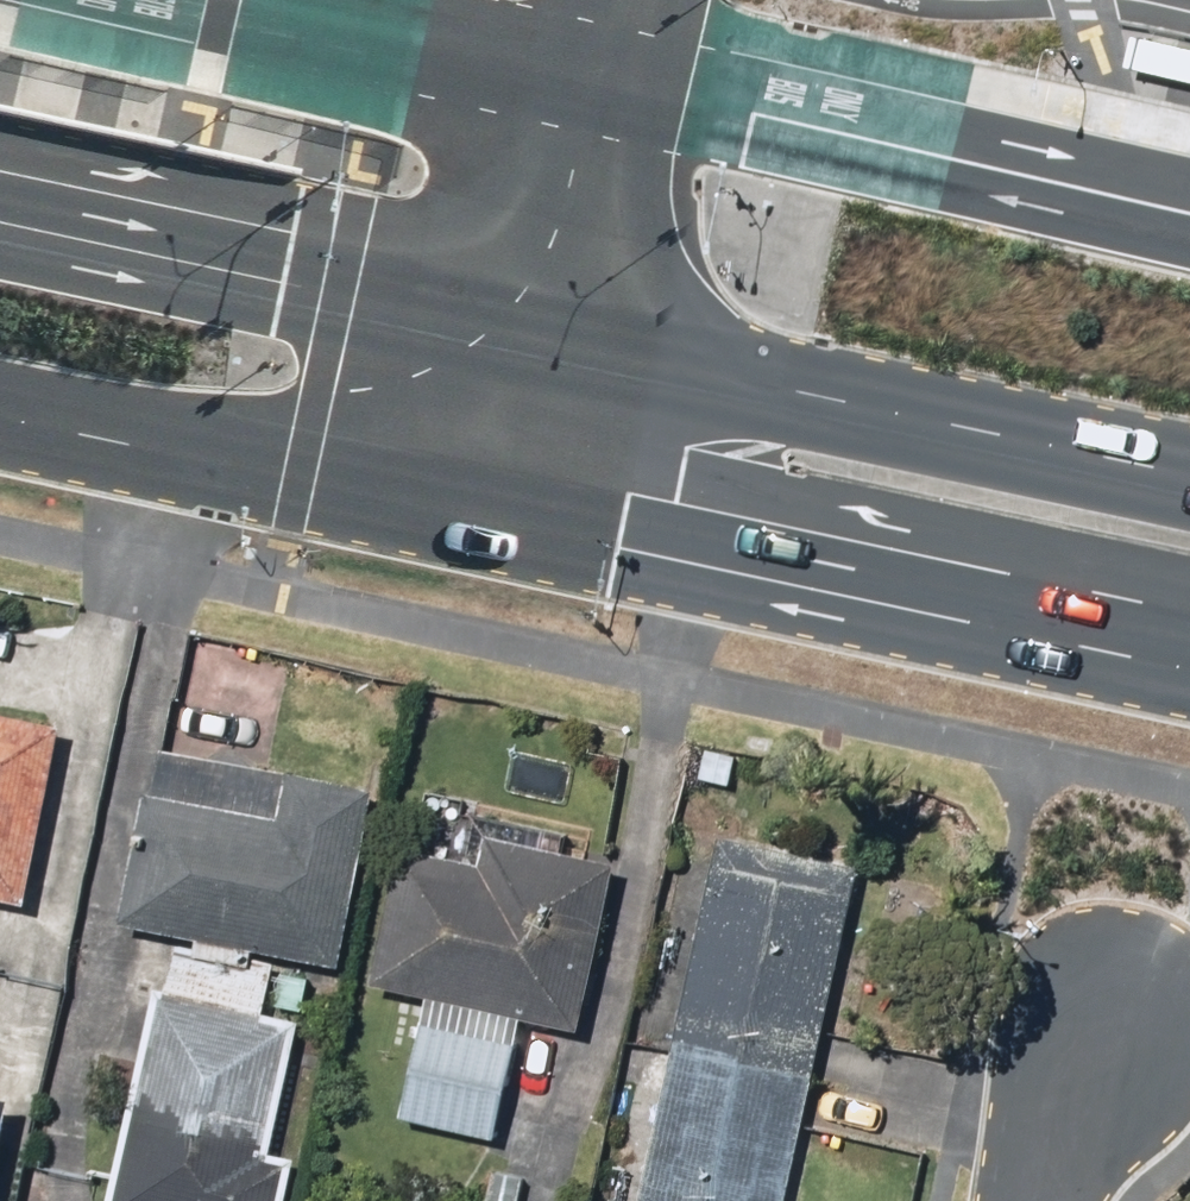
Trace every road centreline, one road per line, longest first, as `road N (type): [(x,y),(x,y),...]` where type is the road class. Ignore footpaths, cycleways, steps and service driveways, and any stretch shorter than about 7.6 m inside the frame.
road 1 (primary): [(1189,643),(500,499)]
road 2 (primary): [(542,329),(1189,475)]
road 3 (primary): [(0,195),(338,268),(542,329)]
road 4 (primary): [(500,499),(0,407)]
road 5 (residential): [(611,0),(542,329)]
road 6 (residential): [(1039,1200),(1056,1126),(1110,1019)]
road 7 (residential): [(542,329),(500,499)]

